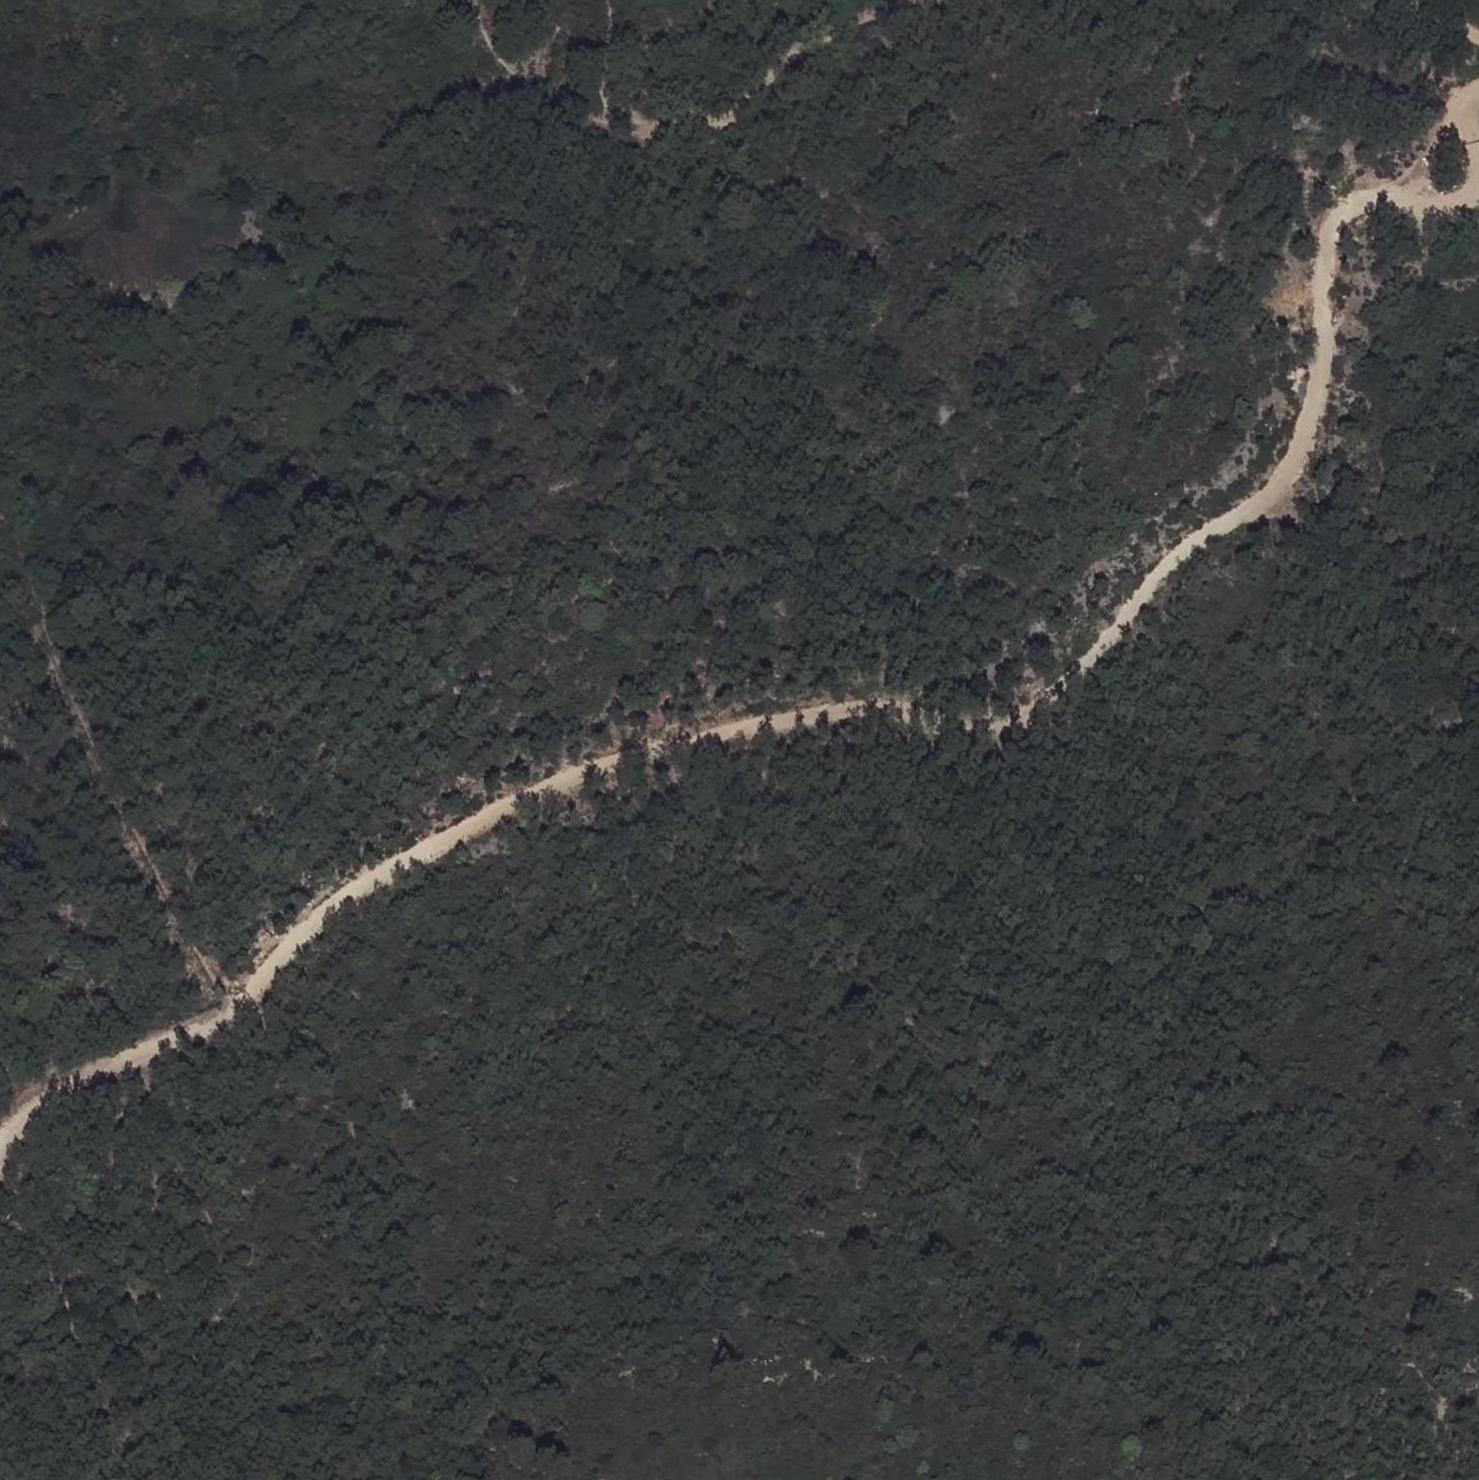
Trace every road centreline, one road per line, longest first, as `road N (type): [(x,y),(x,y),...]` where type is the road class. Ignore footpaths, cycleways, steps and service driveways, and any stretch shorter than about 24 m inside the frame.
road 1 (track): [(0,1146),(53,1085),(233,1018),(267,993),(342,900),(632,745),(1005,687),(1123,637),(1186,554),(1275,491),(1316,412),(1327,337),(1326,245),(1426,162),(1478,91)]
road 2 (track): [(609,0),(620,121),(646,135),(707,137),(717,110),(813,40),(945,0)]

